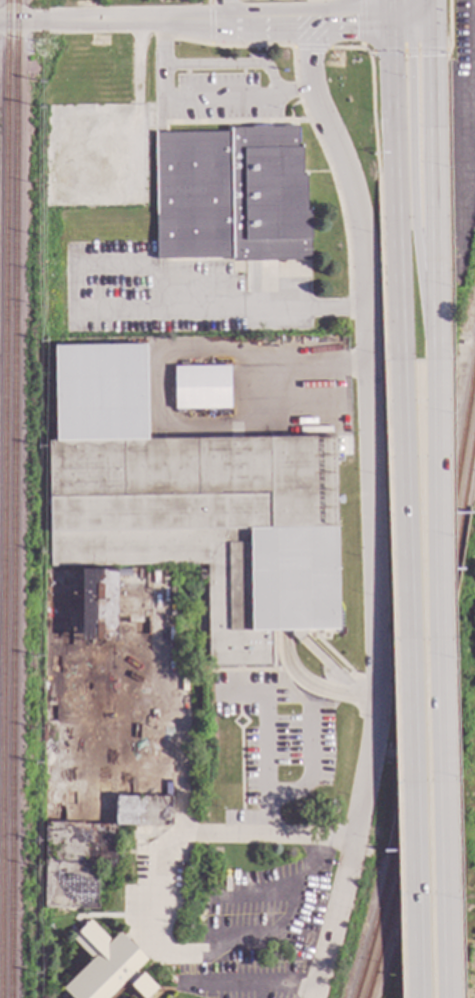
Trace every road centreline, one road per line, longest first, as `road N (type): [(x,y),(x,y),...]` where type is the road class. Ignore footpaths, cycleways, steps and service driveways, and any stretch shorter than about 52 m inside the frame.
road 1 (residential): [(311,88),(349,172),(361,236),(374,673),(362,792),(315,997)]
road 2 (primary): [(401,360),(419,997)]
road 3 (primary): [(450,997),(438,360)]
road 4 (primary): [(438,360),(433,21)]
road 5 (primary): [(391,22),(401,360)]
road 6 (primary): [(438,350),(416,233),(410,44),(391,22)]
road 7 (residential): [(223,22),(52,21)]
road 8 (residential): [(391,22),(223,22)]

